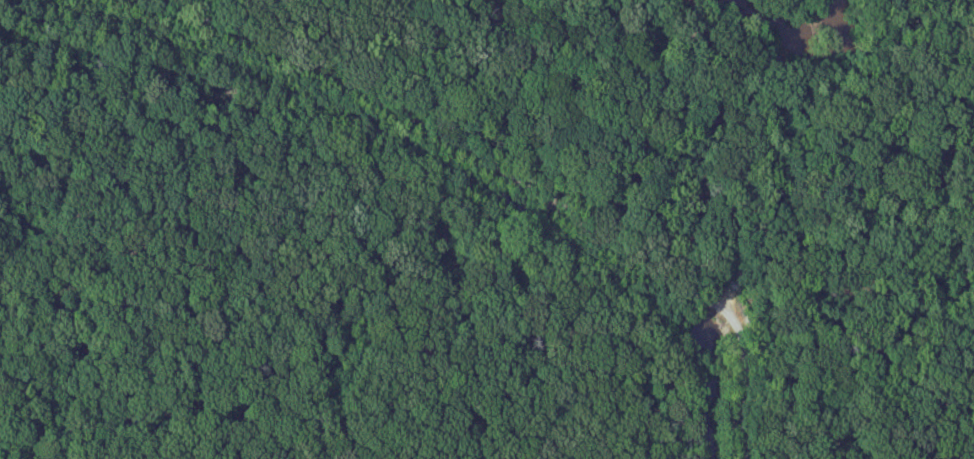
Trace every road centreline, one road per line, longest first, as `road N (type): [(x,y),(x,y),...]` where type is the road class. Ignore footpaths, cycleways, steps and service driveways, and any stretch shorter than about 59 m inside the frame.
road 1 (track): [(744,458),(743,365),(726,308),(413,118),(272,43),(161,0)]

